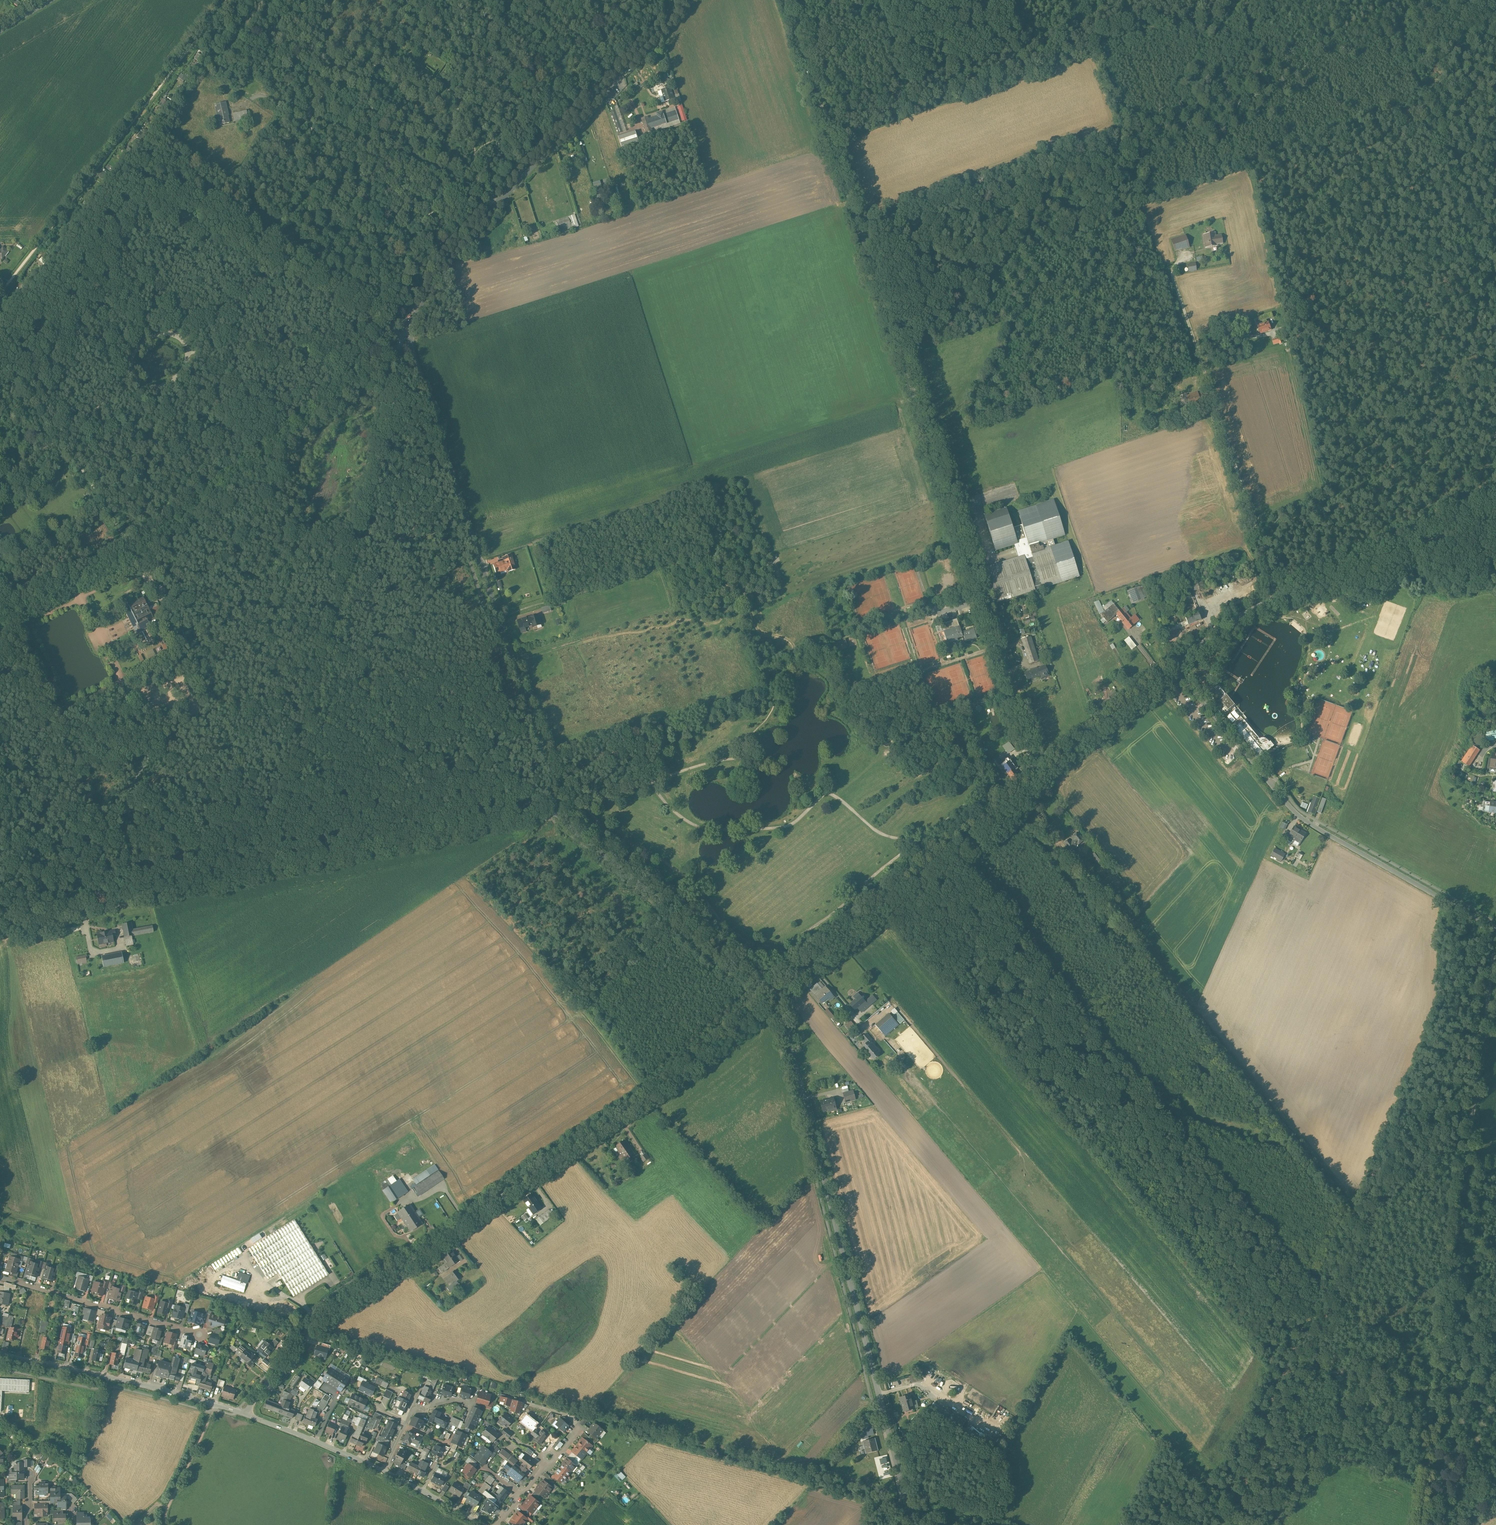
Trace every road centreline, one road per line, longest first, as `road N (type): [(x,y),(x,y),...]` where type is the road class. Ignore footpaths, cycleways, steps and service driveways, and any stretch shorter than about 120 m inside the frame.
road 1 (unclassified): [(1038,777),(785,0)]
road 2 (unclassified): [(243,1414),(317,1321),(655,1093),(772,996)]
road 3 (tertiary): [(559,811),(0,924)]
road 4 (tertiary): [(913,1524),(772,996)]
road 5 (unclassified): [(0,620),(133,551),(387,352),(410,347)]
road 6 (unclassified): [(559,811),(410,347)]
road 7 (unclassified): [(410,347),(409,332),(451,255),(689,0)]
road 8 (unclassified): [(1495,929),(1297,817),(1173,667)]
road 9 (track): [(1474,1115),(1422,1524)]
road 10 (unclassified): [(1173,667),(1256,607),(1495,516)]
road 11 (unclassified): [(1038,777),(772,996)]
road 12 (tertiary): [(772,996),(559,811)]
road 13 (track): [(291,788),(360,531)]
road 14 (residential): [(0,1354),(243,1414)]
road 15 (residential): [(200,1335),(0,1277)]
road 16 (track): [(360,531),(402,372)]
road 17 (unclassified): [(1155,681),(1038,777)]
road 18 (residential): [(522,1495),(579,1431),(572,1416),(526,1403)]

